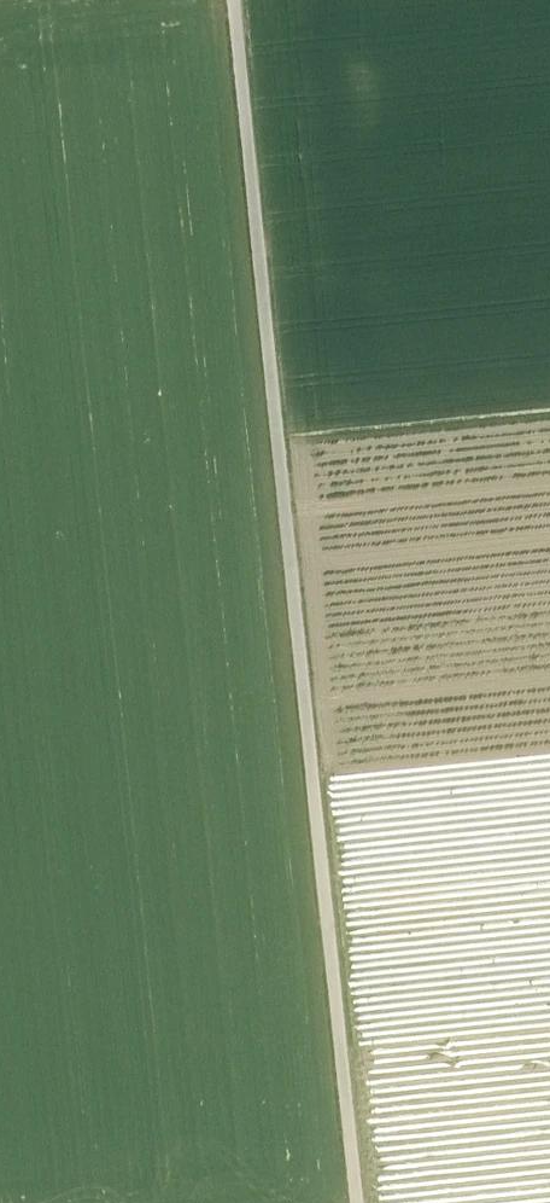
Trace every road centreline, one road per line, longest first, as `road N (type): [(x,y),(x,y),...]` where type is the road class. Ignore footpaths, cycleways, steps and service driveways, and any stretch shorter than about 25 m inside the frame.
road 1 (track): [(229,0),(357,1202)]

